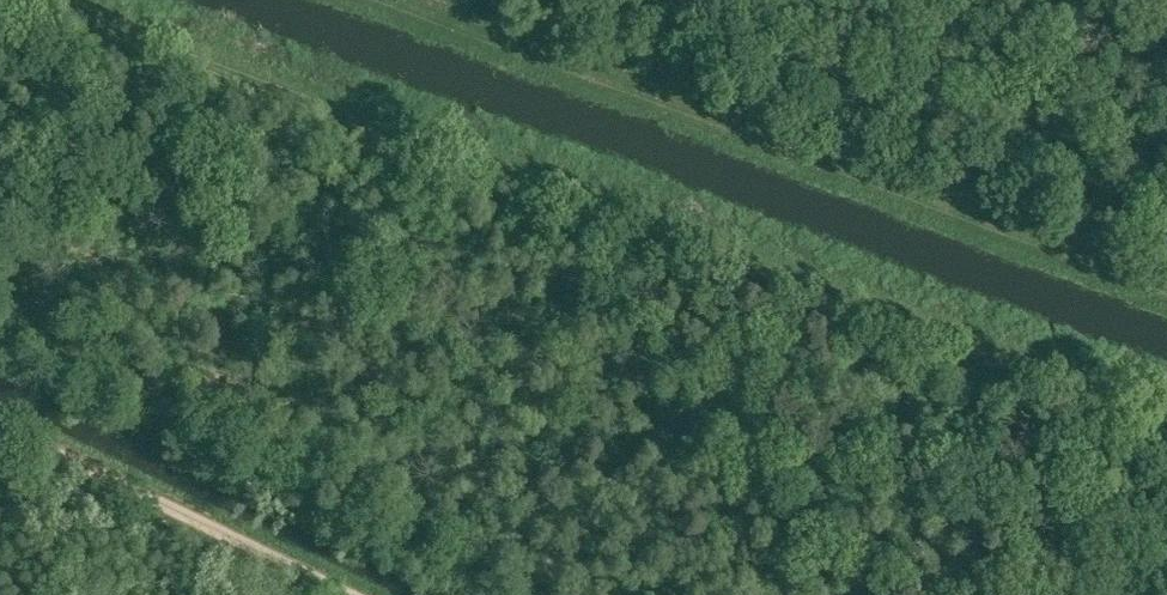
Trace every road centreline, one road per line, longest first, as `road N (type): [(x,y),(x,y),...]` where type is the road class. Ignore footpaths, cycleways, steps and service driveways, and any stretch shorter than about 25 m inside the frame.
road 1 (track): [(0,2),(1166,433)]
road 2 (track): [(425,0),(1166,274)]
road 3 (track): [(356,594),(0,424)]

